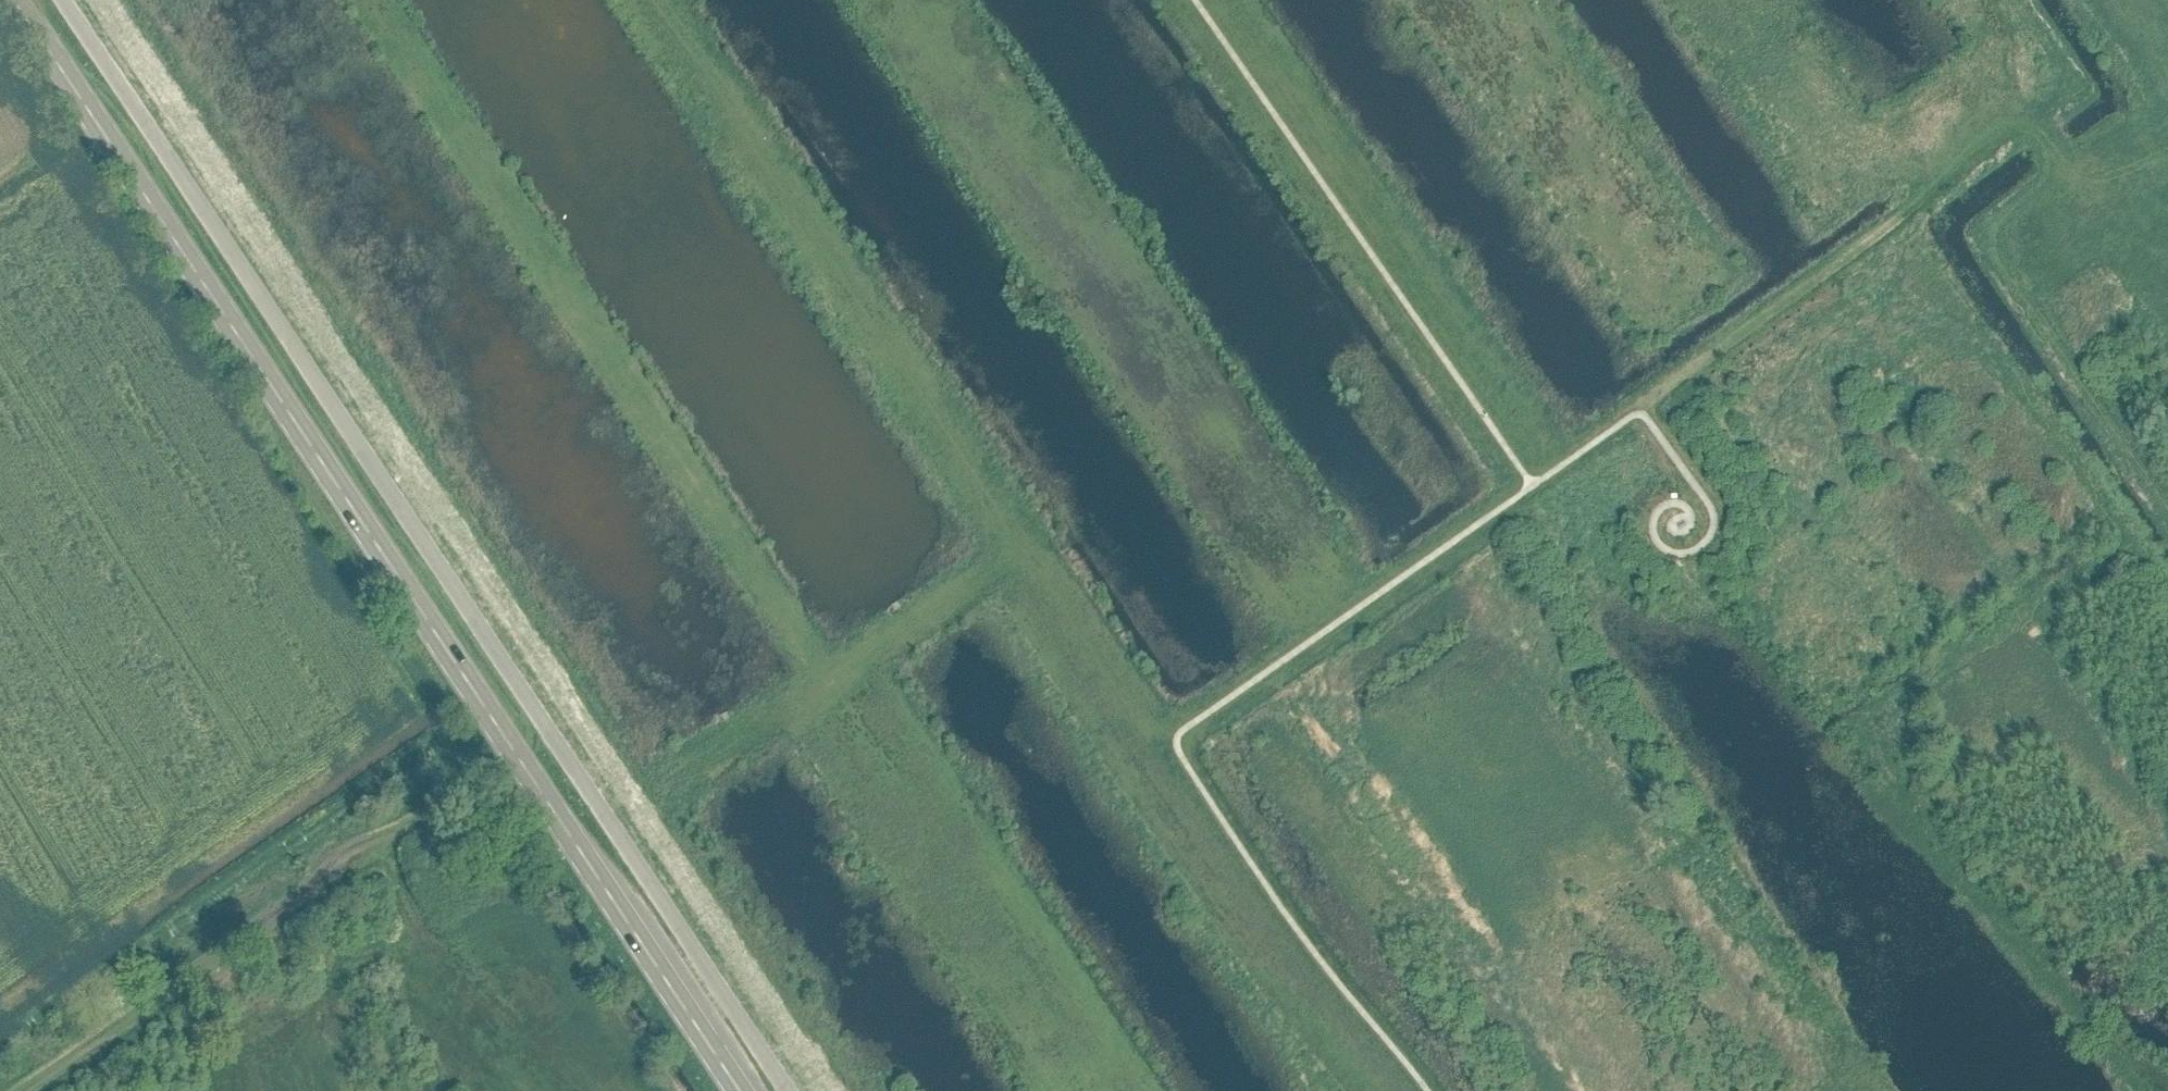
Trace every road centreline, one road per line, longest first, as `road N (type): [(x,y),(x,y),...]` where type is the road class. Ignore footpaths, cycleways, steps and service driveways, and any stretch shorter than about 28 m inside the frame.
road 1 (secondary): [(738,1090),(15,0)]
road 2 (unclassified): [(786,1090),(63,0)]

